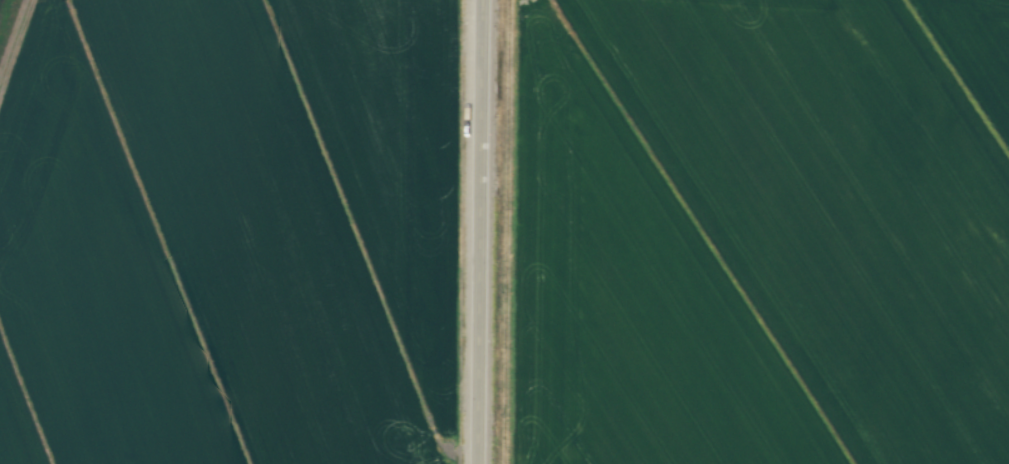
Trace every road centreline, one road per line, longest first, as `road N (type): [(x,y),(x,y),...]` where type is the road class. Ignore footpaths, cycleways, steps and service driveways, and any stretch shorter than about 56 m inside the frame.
road 1 (tertiary): [(479,463),(487,0)]

